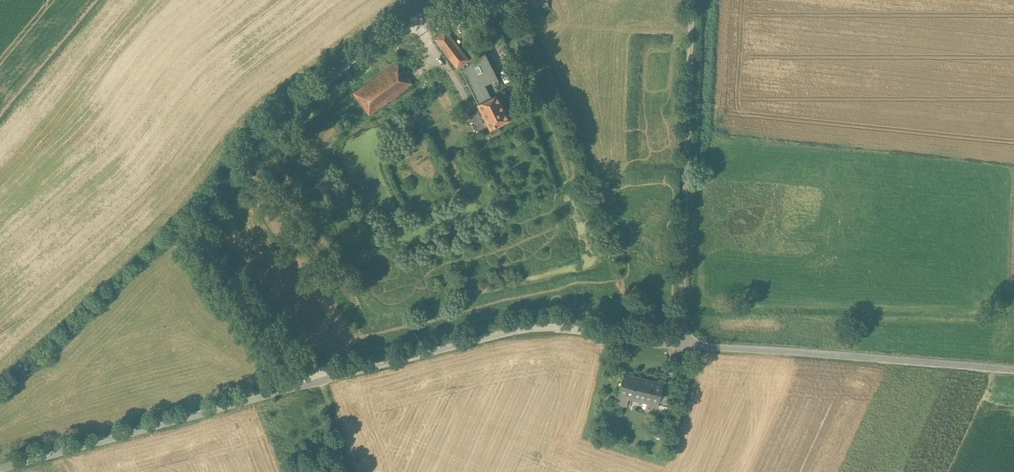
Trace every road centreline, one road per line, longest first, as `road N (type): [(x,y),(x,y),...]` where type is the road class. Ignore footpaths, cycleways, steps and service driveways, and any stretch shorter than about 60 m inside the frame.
road 1 (unclassified): [(1013,370),(533,328),(0,469)]
road 2 (track): [(682,342),(692,0)]

